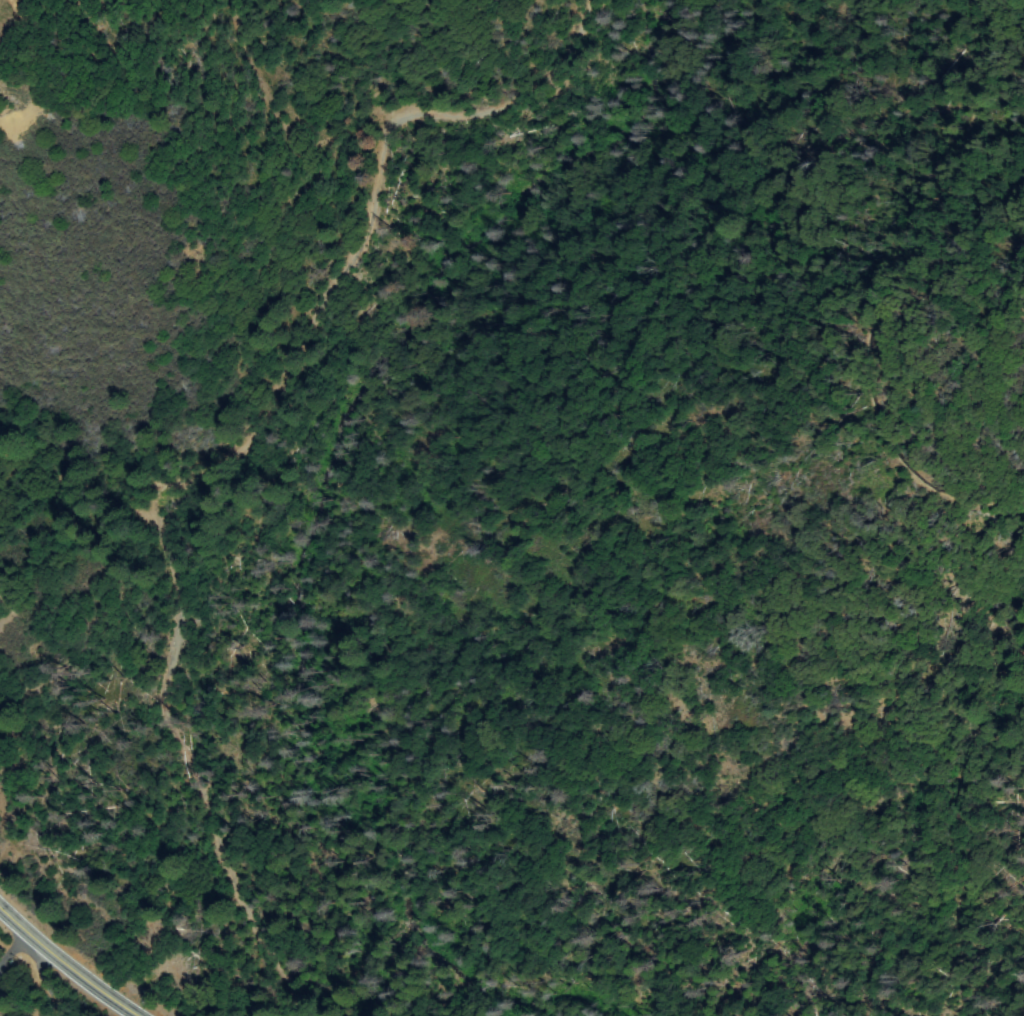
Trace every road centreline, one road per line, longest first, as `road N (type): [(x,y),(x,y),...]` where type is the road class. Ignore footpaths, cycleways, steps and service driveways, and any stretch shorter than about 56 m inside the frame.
road 1 (secondary): [(135,1015),(0,918)]

